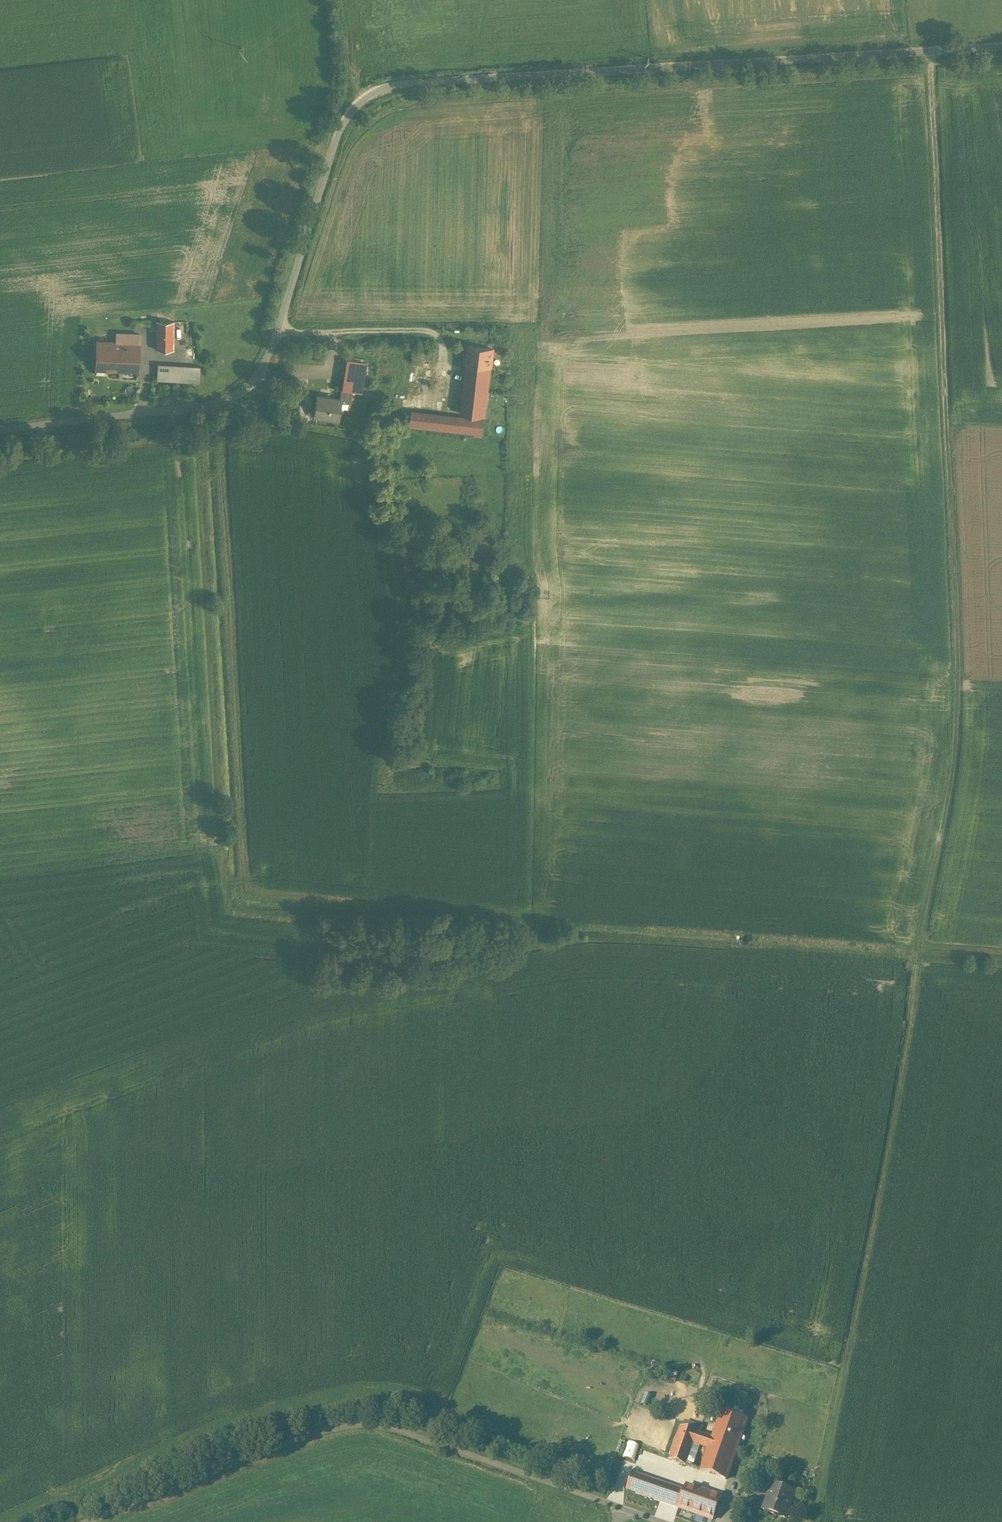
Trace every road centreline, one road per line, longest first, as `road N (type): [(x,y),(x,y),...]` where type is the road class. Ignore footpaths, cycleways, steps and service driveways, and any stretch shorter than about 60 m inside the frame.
road 1 (track): [(809,1521),(880,1195),(914,961),(956,751),(957,605),(929,51)]
road 2 (unclassified): [(0,428),(207,405),(250,384),(272,347),(336,135),(359,101),(379,89),(1001,47)]
road 3 (unclassified): [(88,1521),(309,1436),(369,1423),(662,1521)]
road 4 (track): [(442,343),(438,384),(387,413),(405,609),(391,767)]

